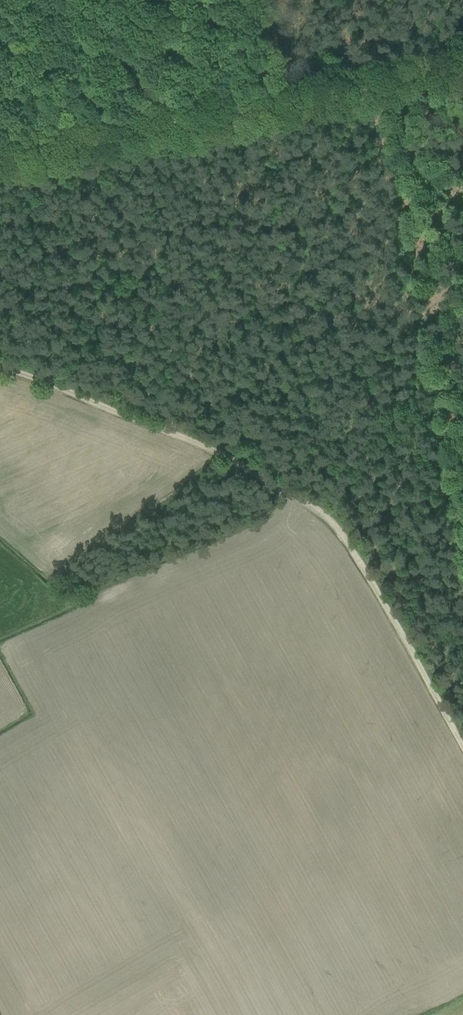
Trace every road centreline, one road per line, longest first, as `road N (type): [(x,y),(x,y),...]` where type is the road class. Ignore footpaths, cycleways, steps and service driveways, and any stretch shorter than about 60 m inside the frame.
road 1 (track): [(462,745),(329,516),(191,440),(0,367)]
road 2 (track): [(462,71),(158,120)]
road 3 (track): [(158,120),(0,149)]

